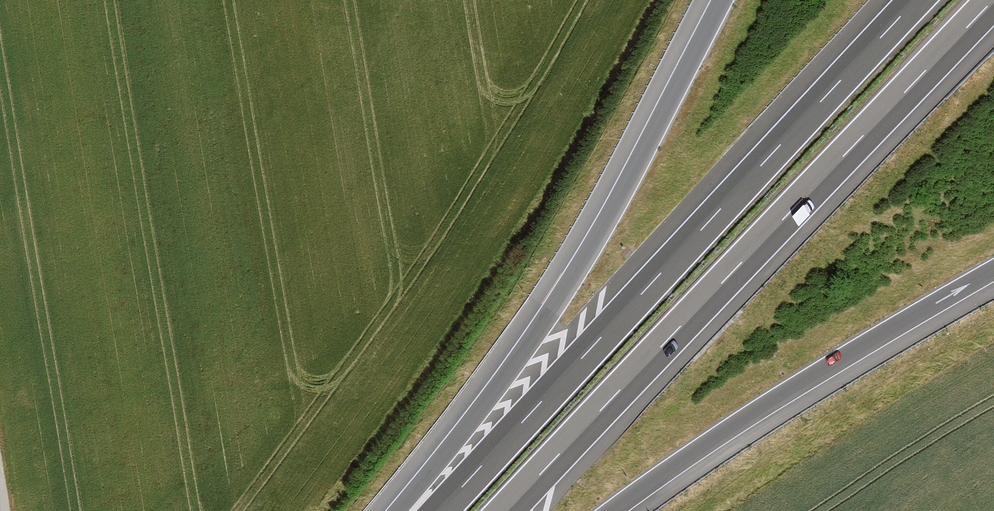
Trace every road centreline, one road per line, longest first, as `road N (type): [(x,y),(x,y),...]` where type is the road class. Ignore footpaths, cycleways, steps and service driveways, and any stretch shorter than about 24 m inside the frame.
road 1 (motorway): [(505,510),(993,1)]
road 2 (motorway): [(918,0),(440,510)]
road 3 (motorway): [(720,0),(588,248),(402,510)]
road 4 (motorway): [(613,510),(781,398),(993,272)]

